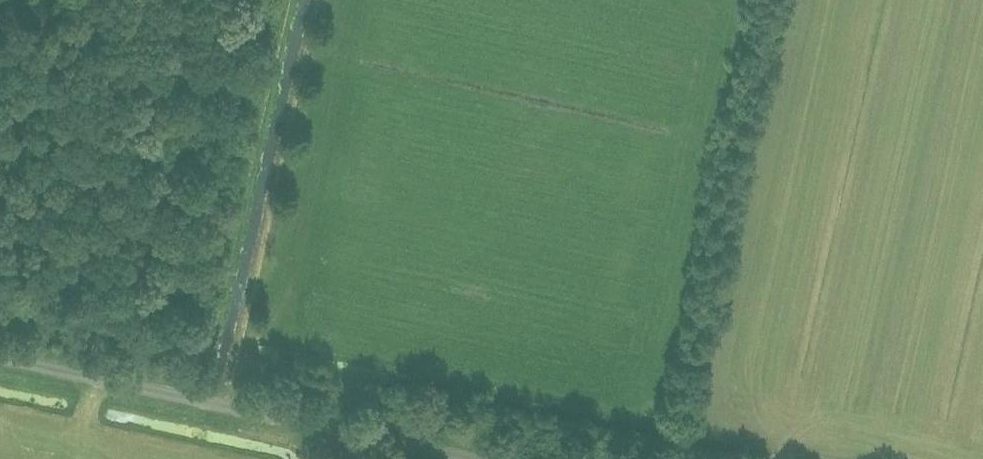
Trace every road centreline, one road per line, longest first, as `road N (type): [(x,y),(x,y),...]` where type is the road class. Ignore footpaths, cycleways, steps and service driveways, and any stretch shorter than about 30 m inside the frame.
road 1 (unclassified): [(466,458),(0,359)]

